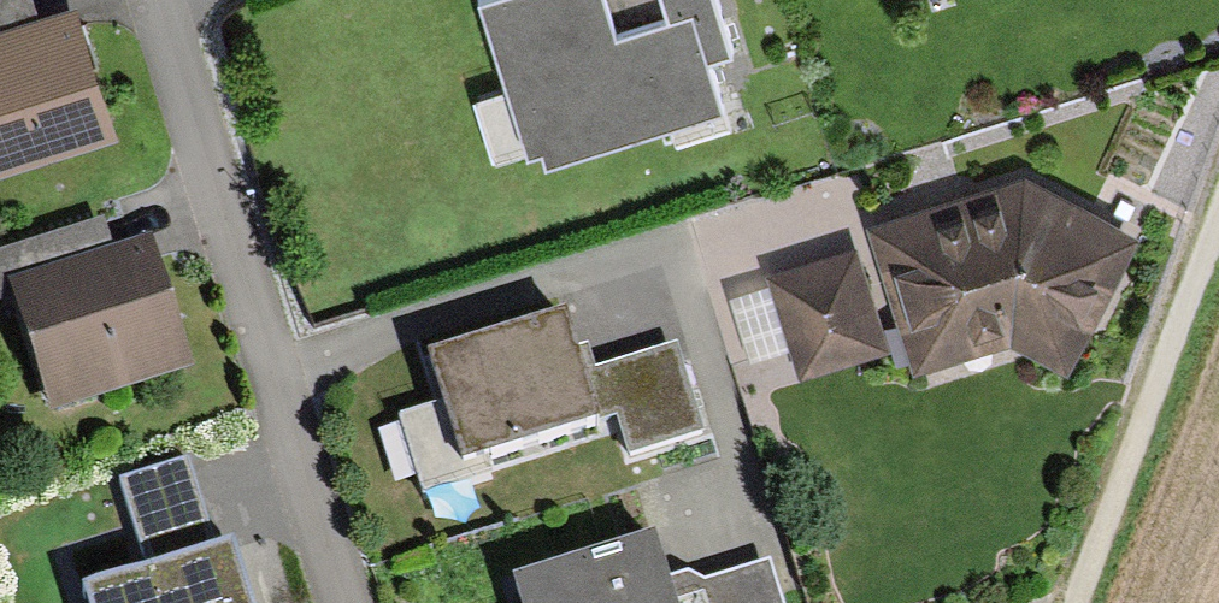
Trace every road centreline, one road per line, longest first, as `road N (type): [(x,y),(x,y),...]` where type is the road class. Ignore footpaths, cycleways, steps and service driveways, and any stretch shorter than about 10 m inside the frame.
road 1 (residential): [(336,602),(153,0)]
road 2 (track): [(1068,602),(1218,196)]

